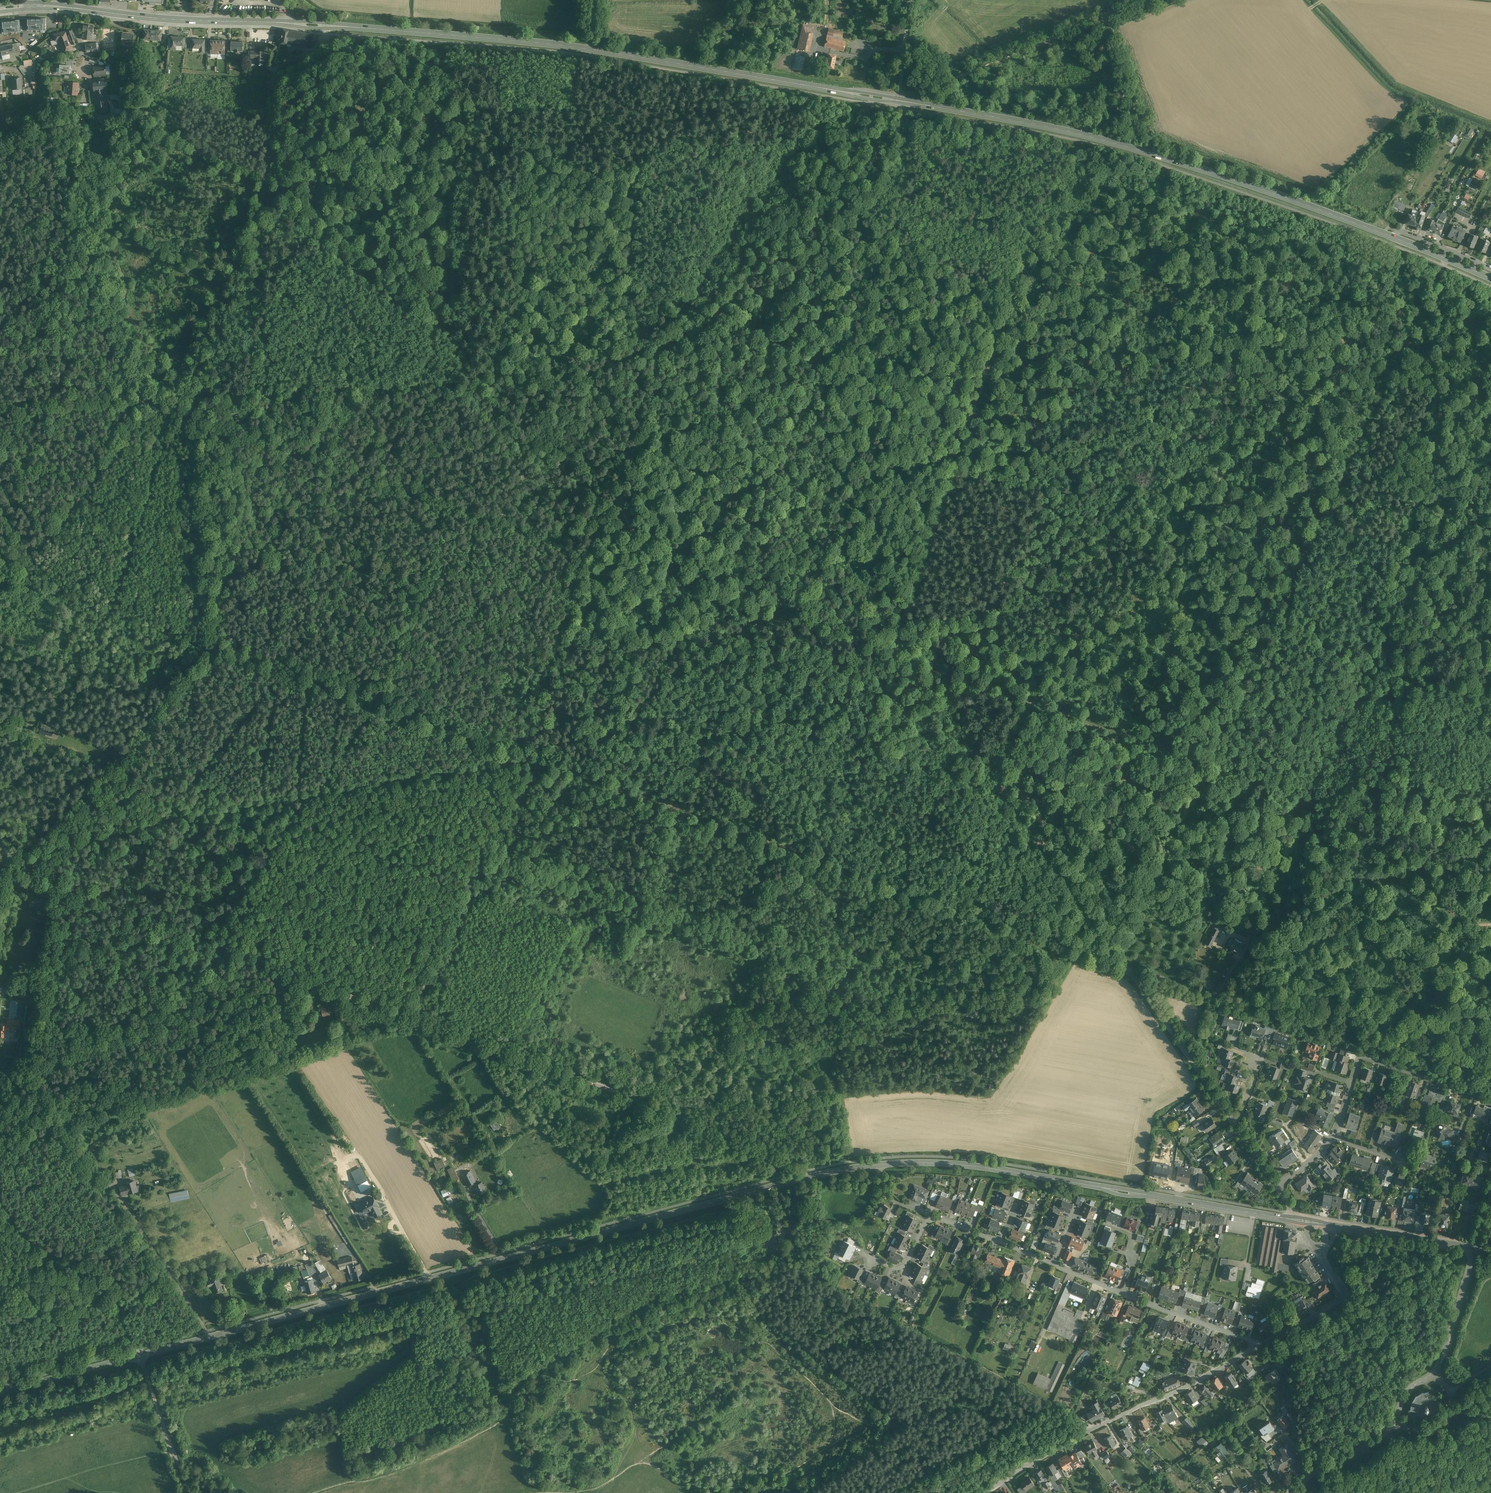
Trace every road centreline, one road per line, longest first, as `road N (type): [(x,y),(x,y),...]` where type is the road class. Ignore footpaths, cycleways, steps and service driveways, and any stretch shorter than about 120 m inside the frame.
road 1 (track): [(18,581),(289,667),(1120,960)]
road 2 (track): [(201,642),(197,421),(152,405),(464,379),(447,335),(269,208),(269,73),(335,34)]
road 3 (track): [(1274,787),(895,656),(1019,292),(1117,256)]
road 4 (unclassified): [(817,1175),(67,891),(0,856)]
road 5 (primary): [(898,100),(562,46),(70,7)]
road 6 (track): [(0,704),(143,756),(242,806),(513,759),(523,752),(583,554),(620,509)]
road 7 (track): [(957,471),(1277,613),(1447,258)]
road 8 (secondary): [(139,1356),(817,1175)]
road 9 (primary): [(1490,278),(1294,200),(1125,146),(898,100)]
road 10 (track): [(686,585),(197,421)]
road 11 (track): [(620,509),(666,367),(713,257),(794,148),(820,126),(869,105)]
road 12 (secondary): [(817,1175),(940,1163),(1290,1219)]
road 13 (track): [(686,585),(895,656),(820,855)]
road 14 (track): [(530,1492),(596,1490),(643,1460),(706,1486),(753,1485),(872,1424),(829,1401)]
road 15 (track): [(895,656),(948,686),(1002,790),(1120,960)]
road 16 (track): [(1162,869),(1277,613),(1369,647)]
road 17 (track): [(612,493),(639,138)]
road 18 (residential): [(1258,1345),(936,1218)]
road 19 (track): [(631,944),(740,631)]
road 20 (tertiary): [(1281,1492),(1382,1435),(1408,1391),(1437,1369),(1473,1248)]
road 21 (track): [(865,738),(1077,818),(1162,869)]
road 22 (track): [(1490,721),(1421,734),(1353,812),(1391,816),(1490,856)]
road 23 (track): [(686,585),(650,552),(612,493),(558,445),(500,428),(464,379)]
road 24 (residential): [(1258,1345),(984,1492)]
road 25 (track): [(1369,647),(1274,885),(1243,908)]
road 26 (track): [(1216,996),(1490,1089)]
road 27 (track): [(520,125),(511,338),(464,379)]
road 28 (unclassified): [(1155,0),(899,95)]
road 29 (residential): [(1276,1186),(1125,966)]
road 30 (track): [(1243,908),(1300,936),(1349,947),(1490,925)]
road 31 (track): [(0,856),(46,856),(242,806)]
road 32 (track): [(0,590),(18,581),(152,405)]
road 33 (track): [(1490,455),(1397,547),(1369,647)]
road 34 (track): [(269,208),(152,405)]
road 35 (unclassified): [(0,1202),(41,1244),(94,1270),(139,1356)]
road 36 (track): [(865,738),(841,725),(711,596)]
road 37 (track): [(490,858),(409,1021)]
road 38 (track): [(152,405),(129,395),(0,402)]
road 39 (secondary): [(1328,1225),(1473,1248)]
road 40 (track): [(139,1356),(189,1492)]
road 41 (secondary): [(0,1395),(139,1356)]
road 42 (residential): [(1490,1101),(1362,1056)]
road 43 (track): [(1369,647),(1414,664),(1421,734)]

